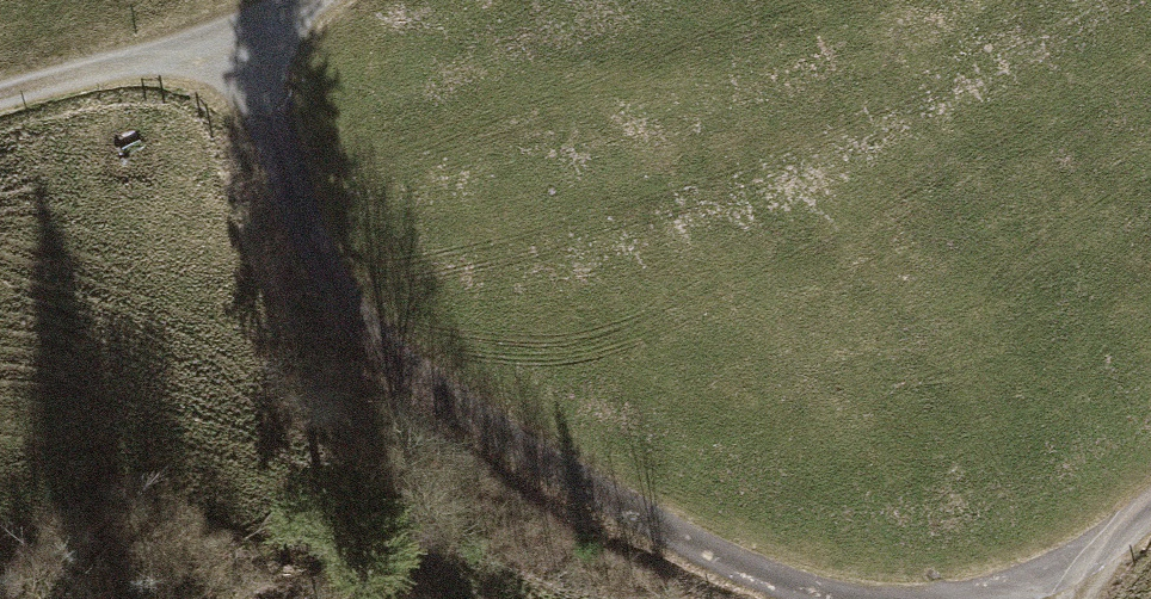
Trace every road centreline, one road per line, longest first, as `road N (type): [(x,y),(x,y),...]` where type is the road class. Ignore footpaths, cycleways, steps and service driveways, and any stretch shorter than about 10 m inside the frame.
road 1 (track): [(817,598),(715,559),(515,452),(345,310),(302,227),(236,43)]
road 2 (track): [(236,43),(0,99)]
road 3 (track): [(1150,509),(1049,573),(979,598)]

